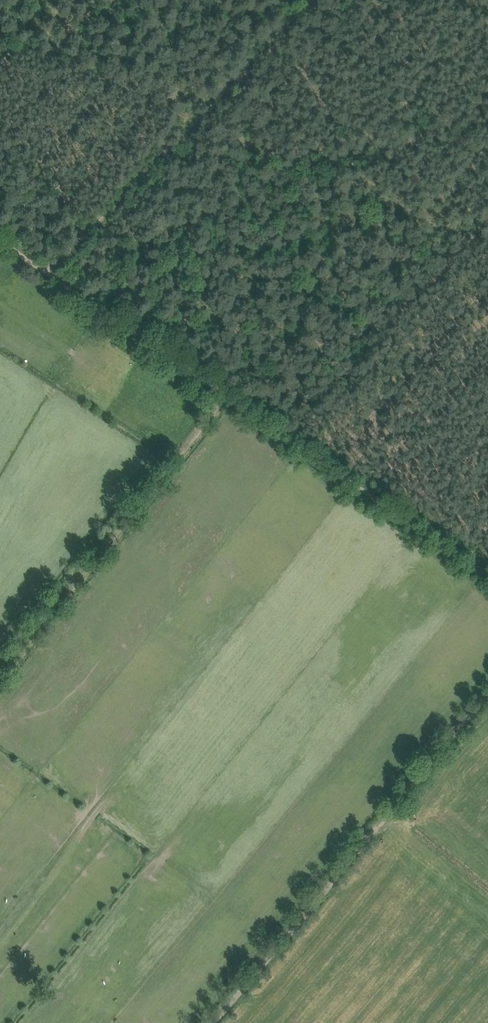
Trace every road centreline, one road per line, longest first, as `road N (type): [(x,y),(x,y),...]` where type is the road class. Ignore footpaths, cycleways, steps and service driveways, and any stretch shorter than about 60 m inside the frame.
road 1 (track): [(487,579),(43,271)]
road 2 (track): [(218,1022),(487,695)]
road 3 (track): [(224,396),(0,663)]

